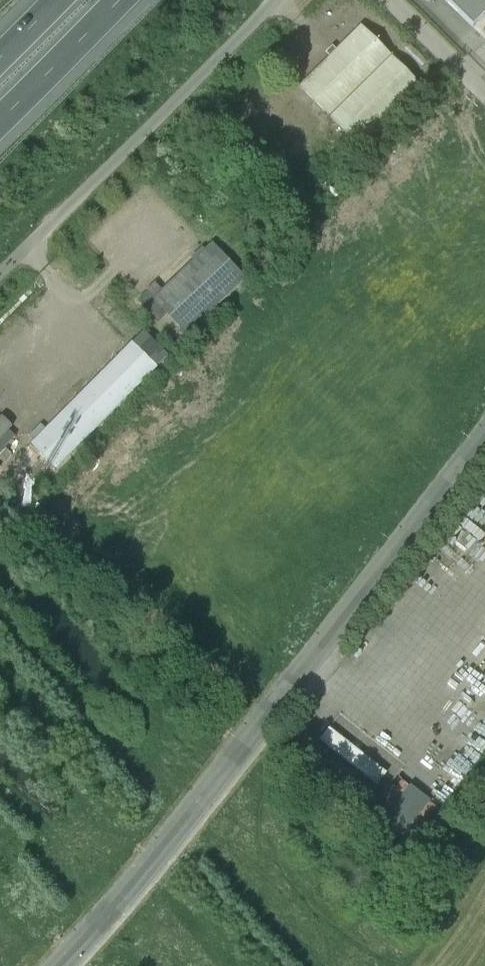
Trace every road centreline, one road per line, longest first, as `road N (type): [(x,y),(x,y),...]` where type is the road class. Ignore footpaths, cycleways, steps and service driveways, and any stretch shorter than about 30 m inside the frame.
road 1 (unclassified): [(55,965),(484,434)]
road 2 (unclassified): [(0,270),(272,0)]
road 3 (motorway): [(0,119),(119,0)]
road 4 (unclassified): [(484,97),(390,0)]

